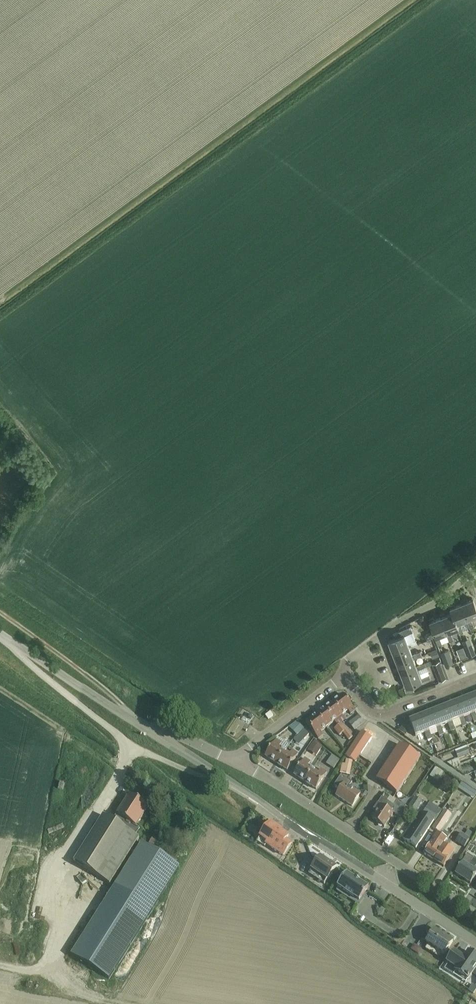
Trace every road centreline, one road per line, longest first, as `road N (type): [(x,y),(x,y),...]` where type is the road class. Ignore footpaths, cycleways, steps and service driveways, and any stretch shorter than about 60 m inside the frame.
road 1 (residential): [(475,915),(233,760)]
road 2 (tertiary): [(475,945),(237,788)]
road 3 (unclassified): [(237,788),(130,747),(20,649)]
road 4 (track): [(146,728),(0,614)]
road 5 (residential): [(343,677),(382,714),(475,678)]
road 6 (tertiary): [(146,728),(20,649)]
road 7 (residential): [(363,649),(475,568)]
road 8 (residential): [(233,760),(343,677)]

